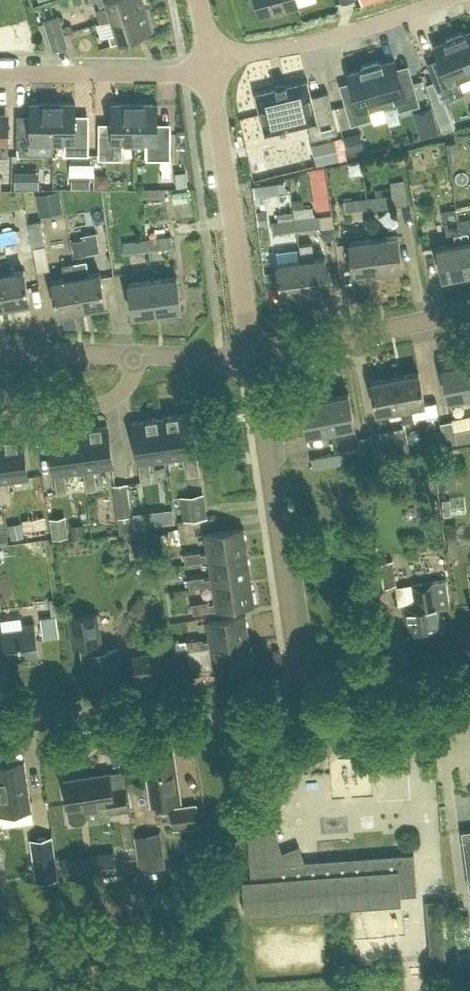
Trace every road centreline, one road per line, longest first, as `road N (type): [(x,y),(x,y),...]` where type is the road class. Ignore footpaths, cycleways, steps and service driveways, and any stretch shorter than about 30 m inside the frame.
road 1 (residential): [(304,710),(254,359)]
road 2 (residential): [(0,707),(137,718),(304,710)]
road 3 (residential): [(254,359),(213,63)]
road 4 (residential): [(213,63),(447,0)]
road 5 (residential): [(469,315),(254,359)]
road 6 (residential): [(213,63),(171,73),(0,74)]
road 7 (residential): [(0,421),(98,407),(125,389),(136,353)]
road 8 (residential): [(304,710),(469,697)]
road 9 (residential): [(136,353),(0,348)]

